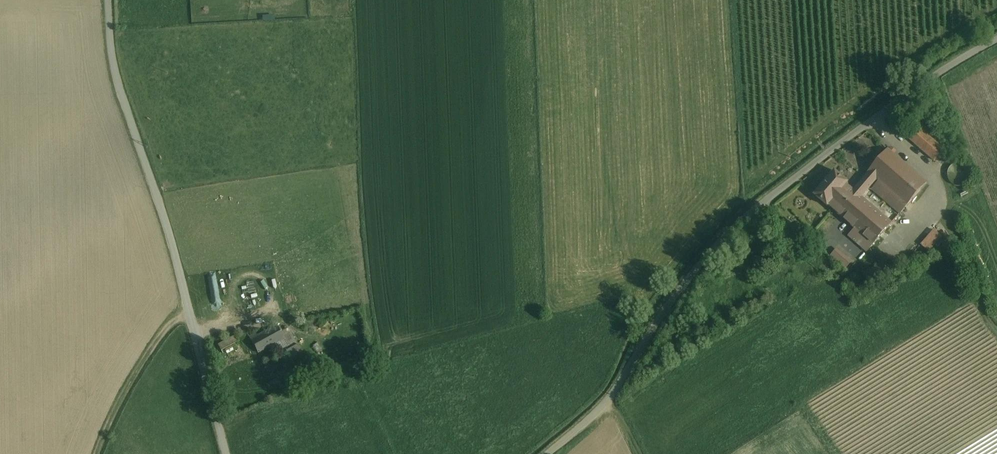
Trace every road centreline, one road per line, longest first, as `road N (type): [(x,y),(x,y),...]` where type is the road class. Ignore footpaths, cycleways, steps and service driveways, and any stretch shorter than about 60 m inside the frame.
road 1 (unclassified): [(549,453),(605,404),(700,264),(753,211),(927,80),(996,39)]
road 2 (unclassified): [(227,453),(157,195),(115,73),(109,0)]
road 3 (track): [(191,319),(177,319),(150,349),(98,453)]

